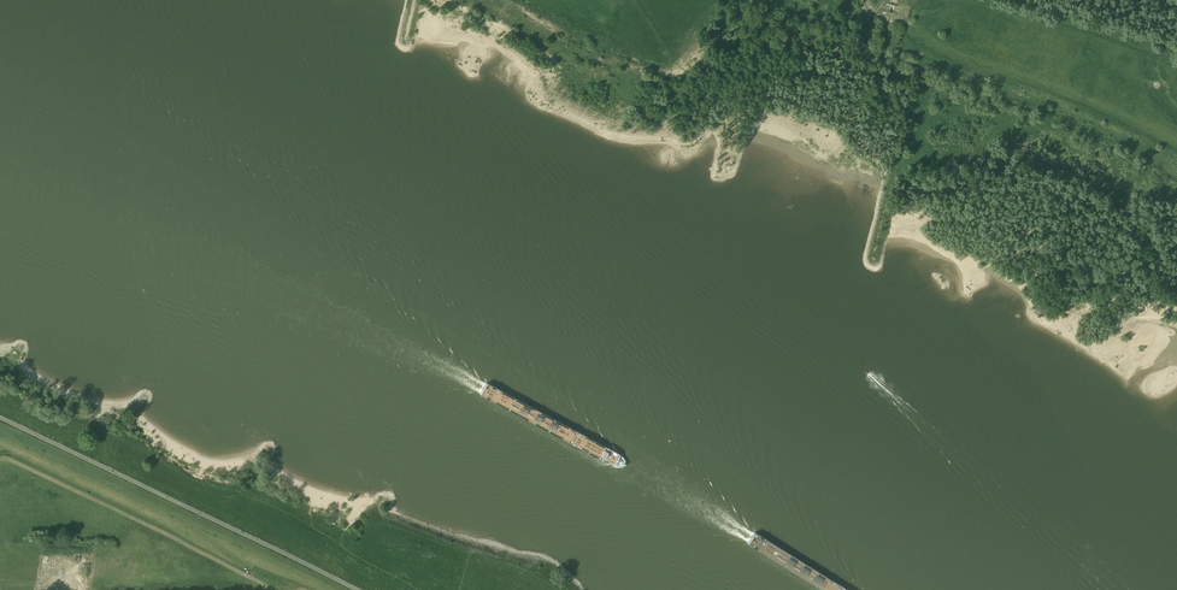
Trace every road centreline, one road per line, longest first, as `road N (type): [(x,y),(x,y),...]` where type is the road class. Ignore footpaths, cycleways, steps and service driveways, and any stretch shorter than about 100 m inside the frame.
road 1 (unclassified): [(0,417),(358,589)]
road 2 (track): [(866,0),(873,12),(908,20),(979,67),(1176,143)]

